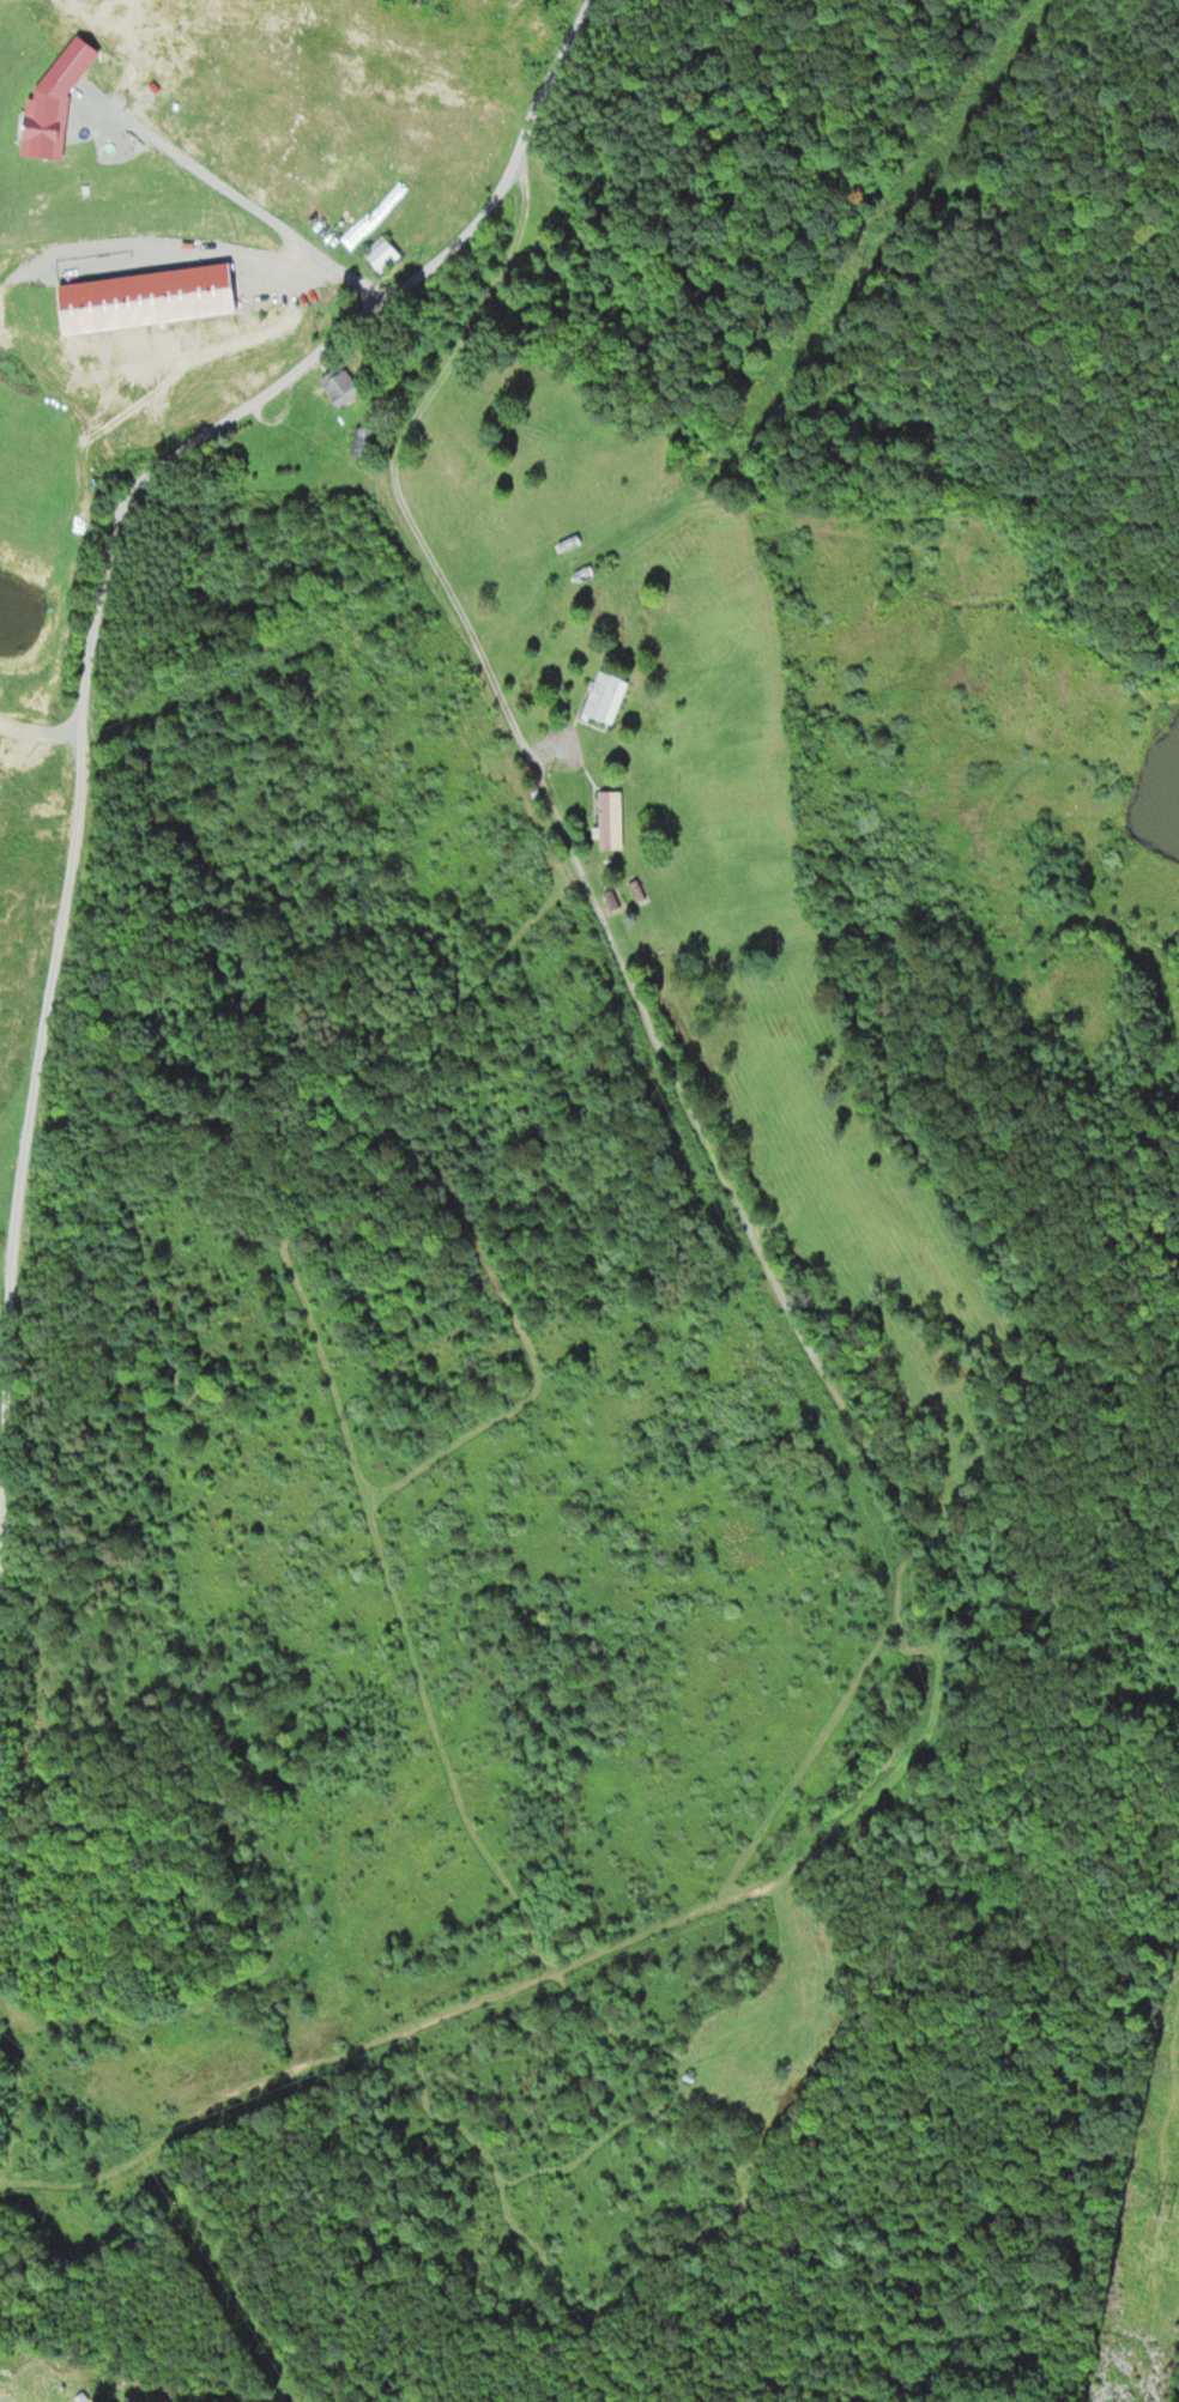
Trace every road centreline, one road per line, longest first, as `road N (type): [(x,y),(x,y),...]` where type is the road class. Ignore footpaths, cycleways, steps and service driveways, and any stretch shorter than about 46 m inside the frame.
road 1 (residential): [(126,496),(91,634),(68,848),(16,1193),(0,1417)]
road 2 (residential): [(126,496),(431,261),(515,157),(583,0)]

